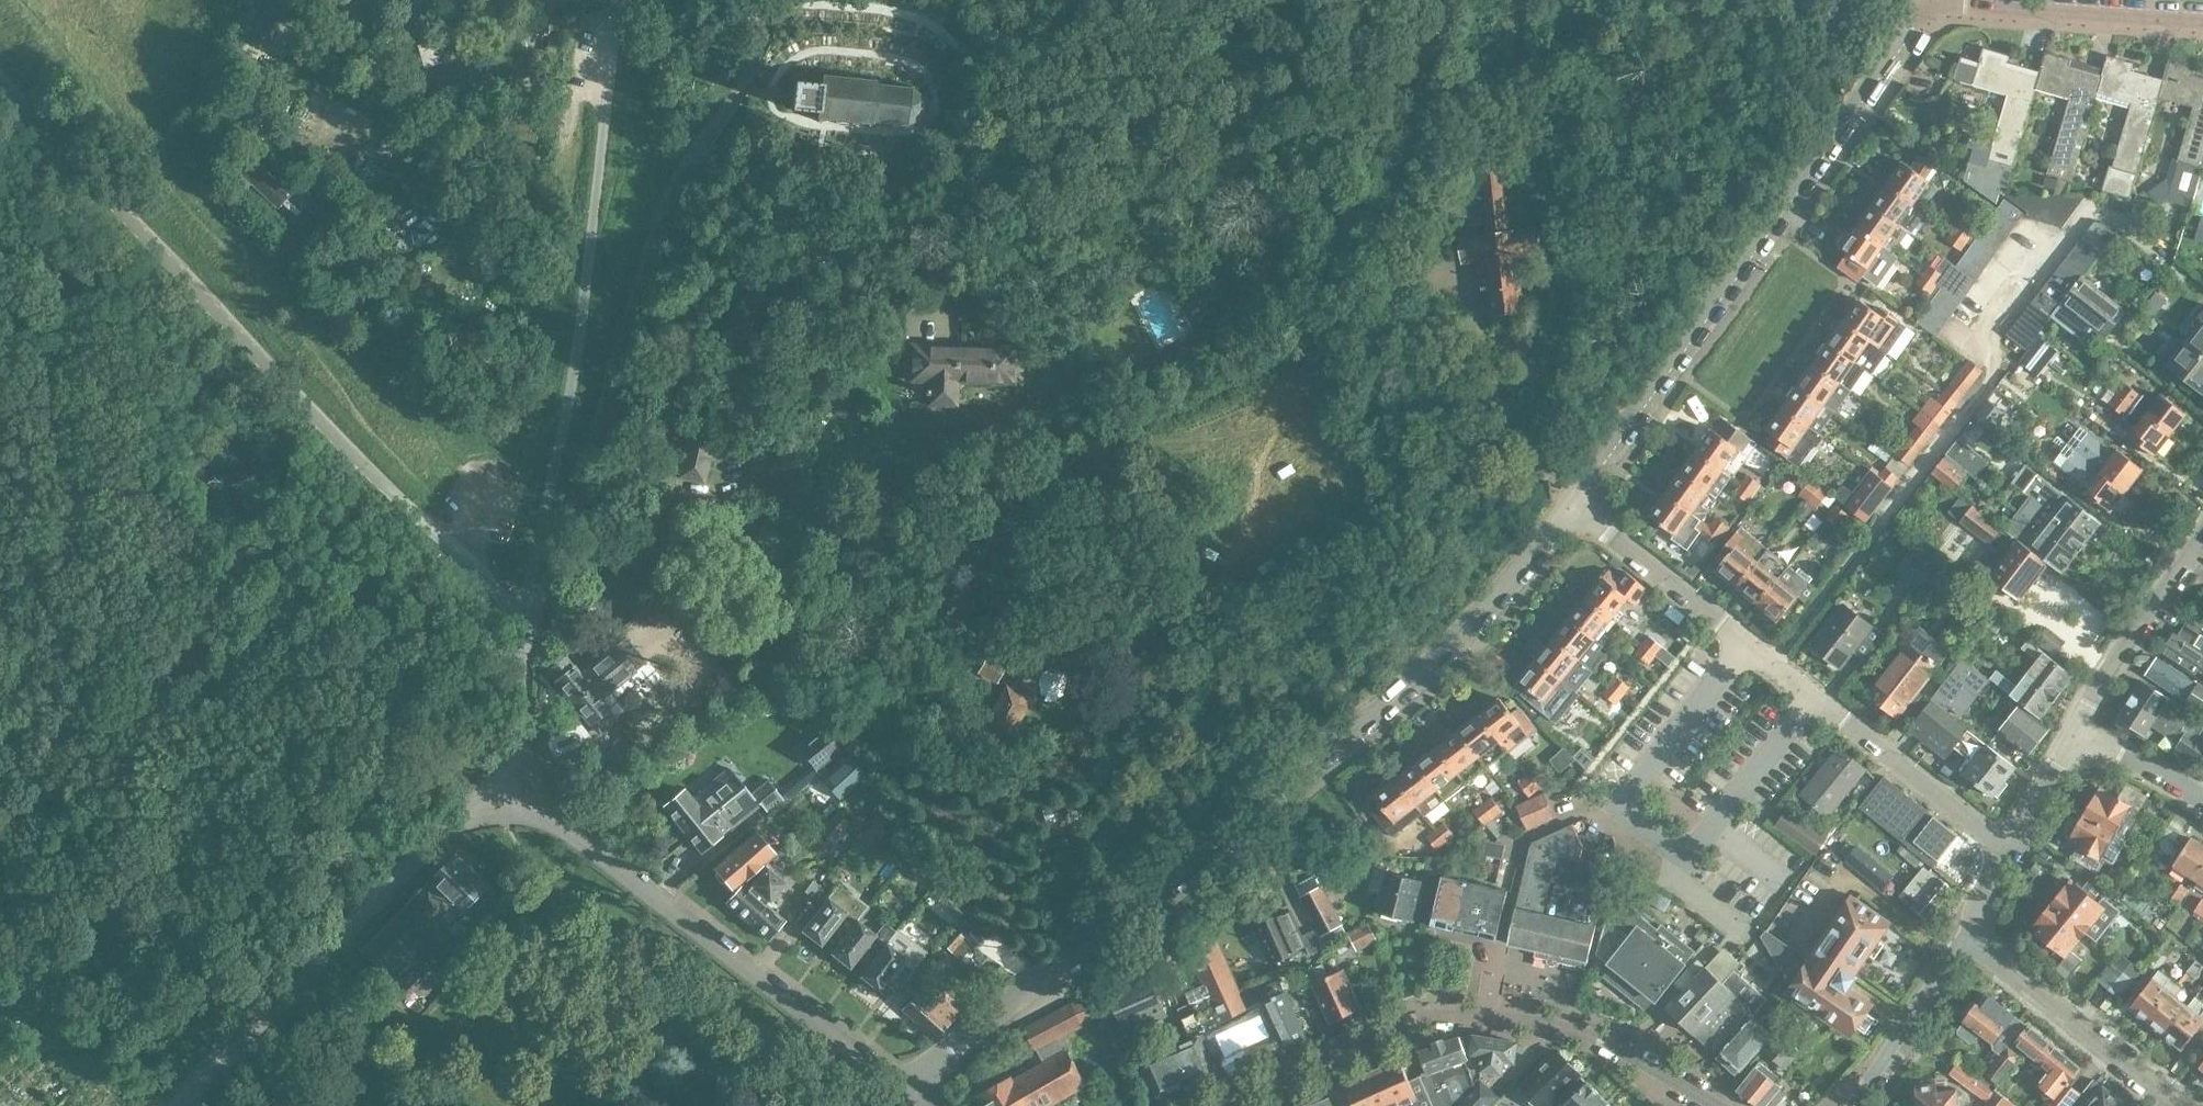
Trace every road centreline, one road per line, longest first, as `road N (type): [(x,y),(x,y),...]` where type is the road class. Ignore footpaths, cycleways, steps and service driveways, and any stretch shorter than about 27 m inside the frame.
road 1 (residential): [(2202,23),(1949,2),(1919,12),(1568,501)]
road 2 (residential): [(908,1082),(1409,683),(1487,607),(1568,501)]
road 3 (unclassified): [(526,650),(518,619),(456,545),(0,94)]
road 4 (unclassified): [(526,650),(534,555),(571,393),(610,34)]
road 5 (residential): [(2008,850),(1568,501)]
road 6 (residential): [(1214,1105),(1418,1021),(1470,1015),(1574,1028),(1717,1105)]
road 7 (unclassified): [(908,1082),(560,824),(496,800)]
road 8 (unclassified): [(526,650),(603,398)]
road 9 (residential): [(2170,1105),(1970,937)]
road 10 (unclassified): [(309,975),(432,844),(496,800)]
road 11 (residential): [(2082,726),(2094,685),(2202,531)]
road 12 (residential): [(1855,1105),(1970,937)]
road 13 (unclassified): [(177,1105),(309,975)]
road 14 (unclassified): [(496,800),(510,769),(526,650)]
road 15 (residential): [(2008,850),(2082,726)]
road 16 (residential): [(2202,805),(2082,726)]
road 17 (unclassified): [(309,975),(336,1105)]

